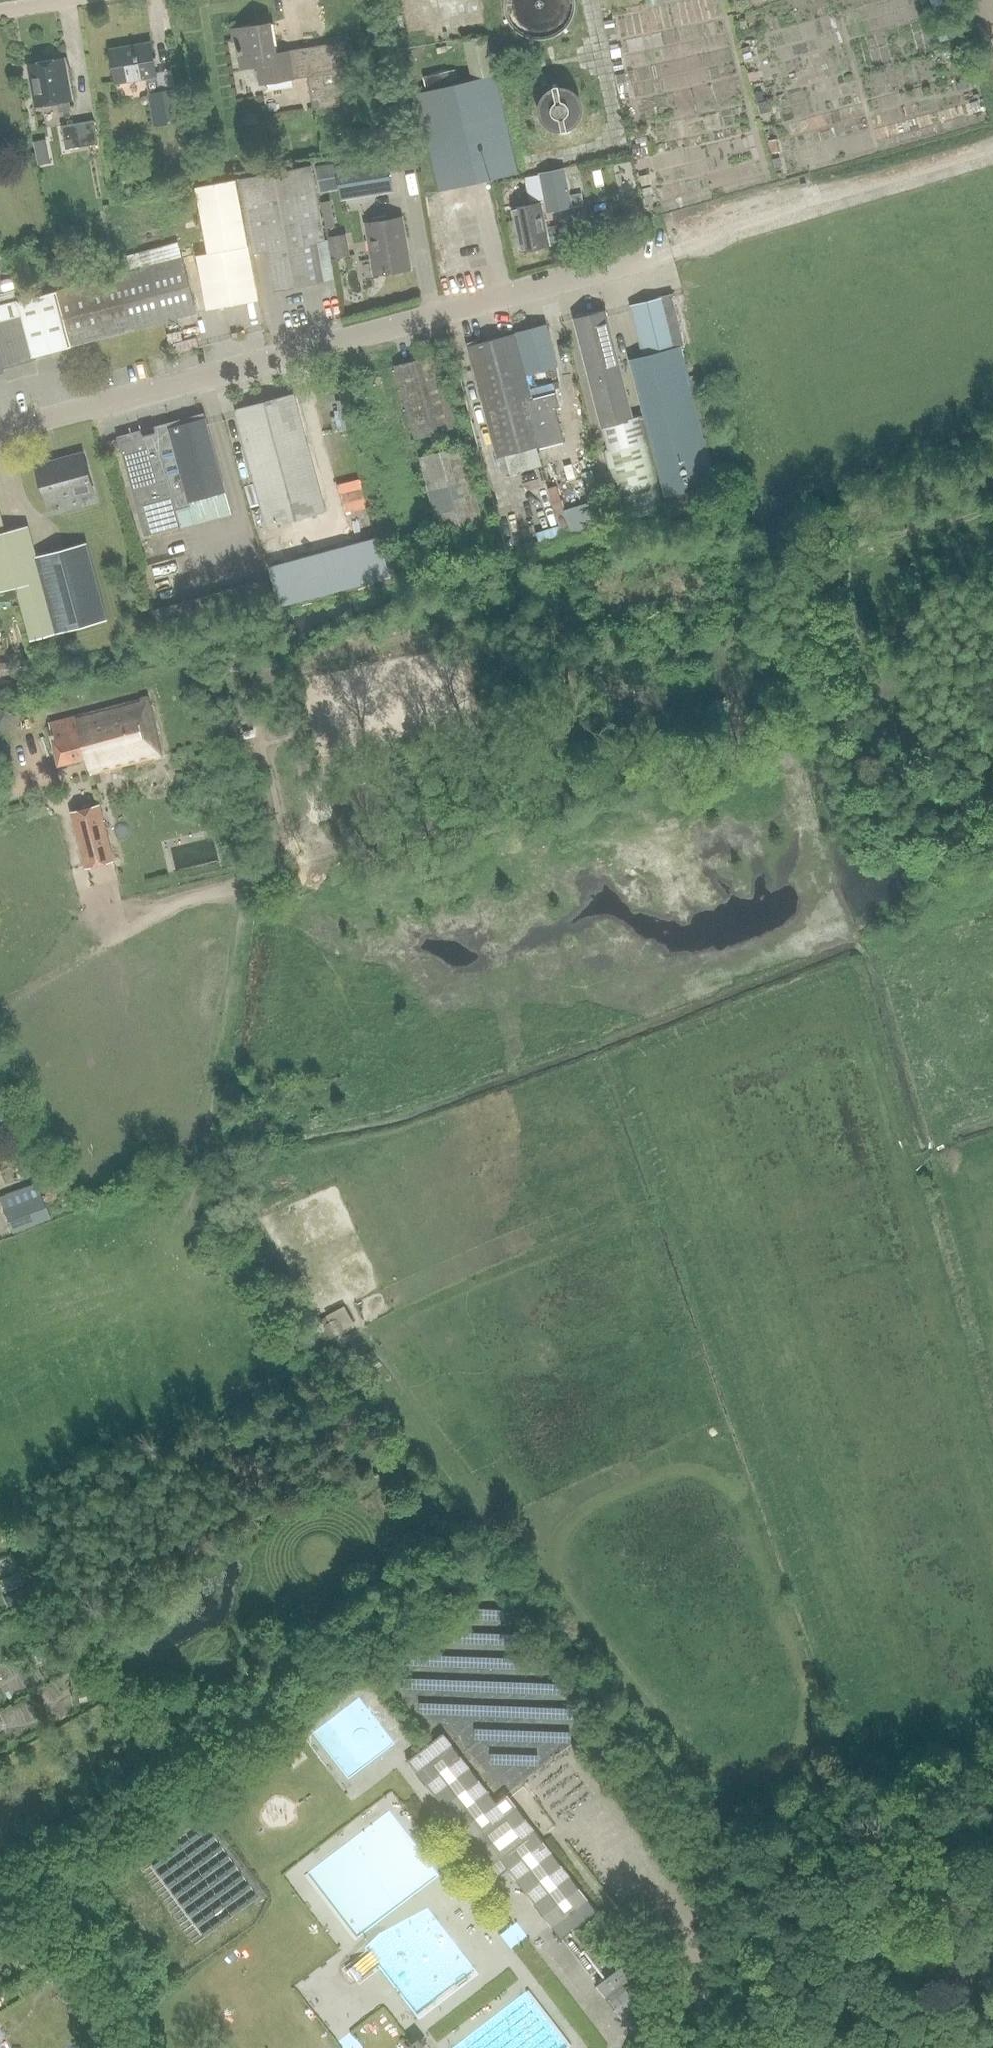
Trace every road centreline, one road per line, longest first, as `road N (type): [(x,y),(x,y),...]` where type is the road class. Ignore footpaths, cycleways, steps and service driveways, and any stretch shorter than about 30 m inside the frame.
road 1 (residential): [(0,432),(663,257)]
road 2 (track): [(663,257),(789,207),(992,150)]
road 3 (residential): [(684,2047),(703,1973),(688,1929),(592,1808)]

